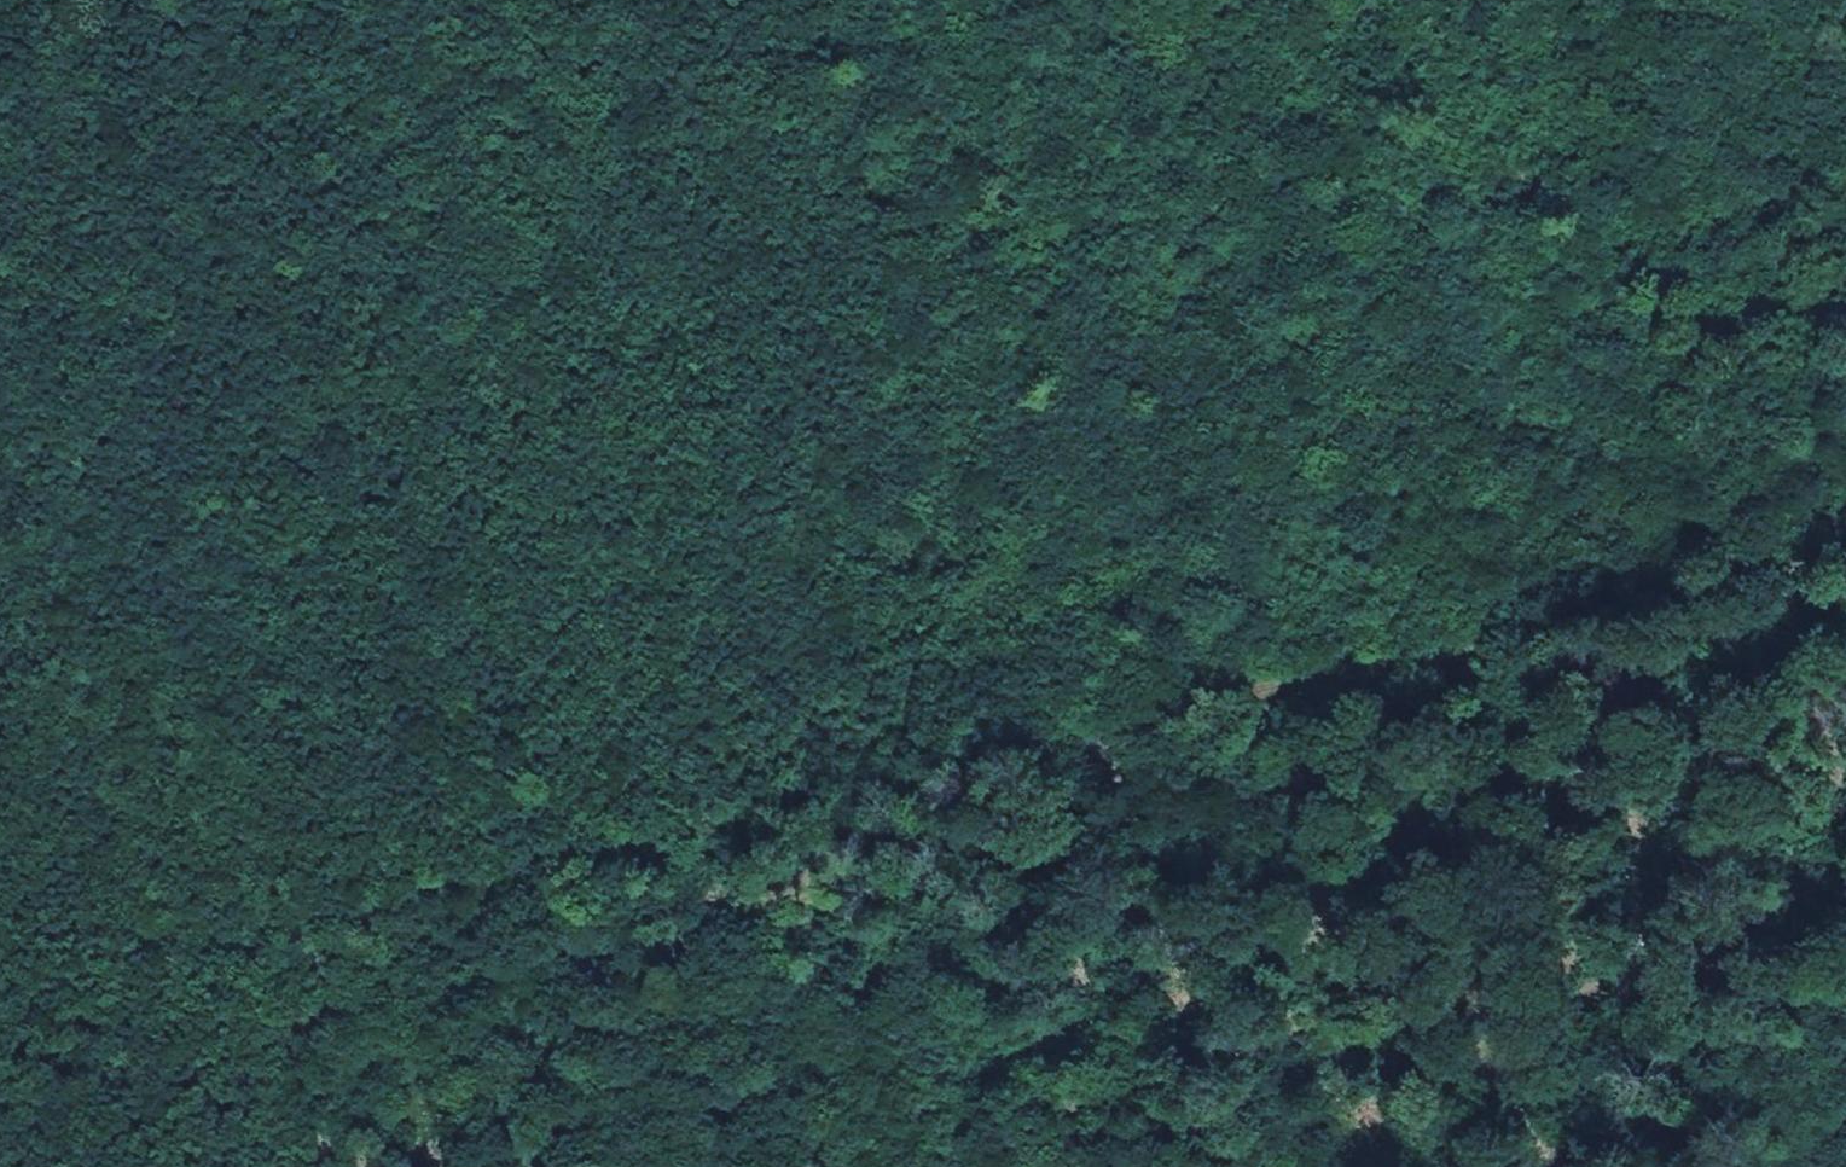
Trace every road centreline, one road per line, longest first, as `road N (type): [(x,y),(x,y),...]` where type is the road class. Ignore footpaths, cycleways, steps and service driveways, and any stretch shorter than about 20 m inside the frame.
road 1 (track): [(1090,1166),(999,753),(0,980)]
road 2 (track): [(141,948),(0,282)]
road 3 (track): [(327,1166),(264,920)]

